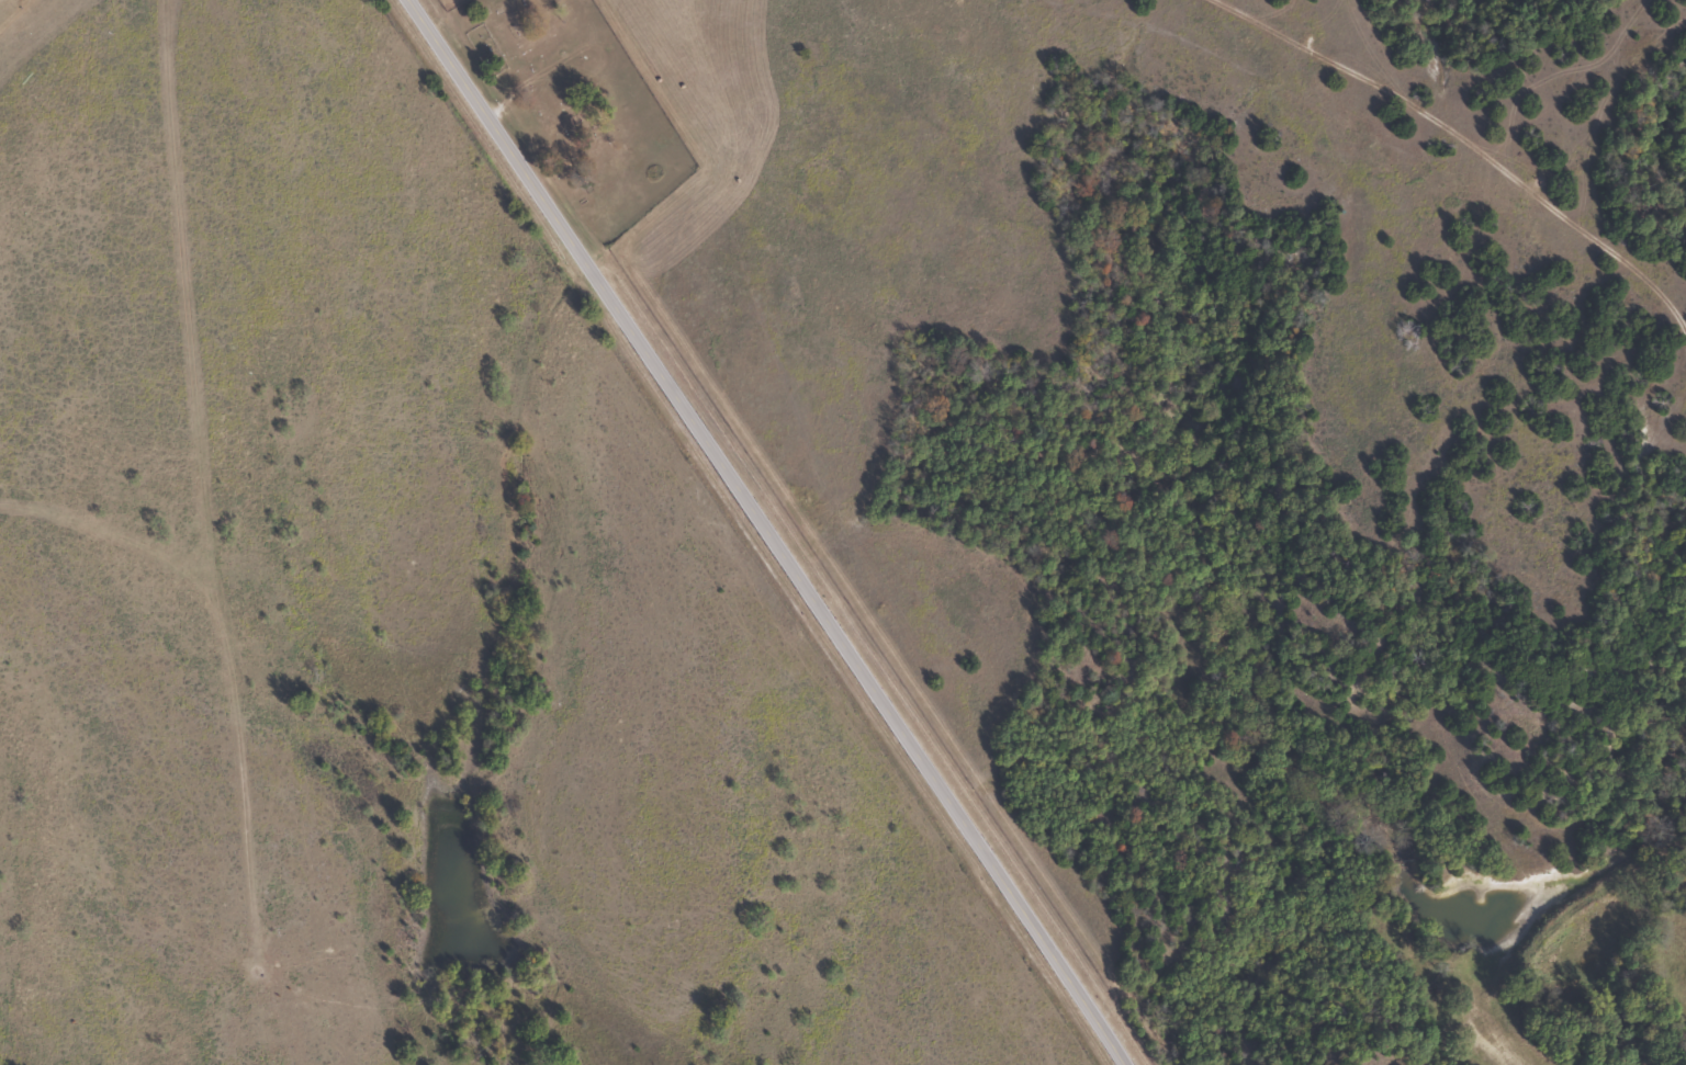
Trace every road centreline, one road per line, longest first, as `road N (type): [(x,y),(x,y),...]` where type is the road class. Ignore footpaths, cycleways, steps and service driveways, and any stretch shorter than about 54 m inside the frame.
road 1 (secondary): [(409,0),(1125,1064)]

